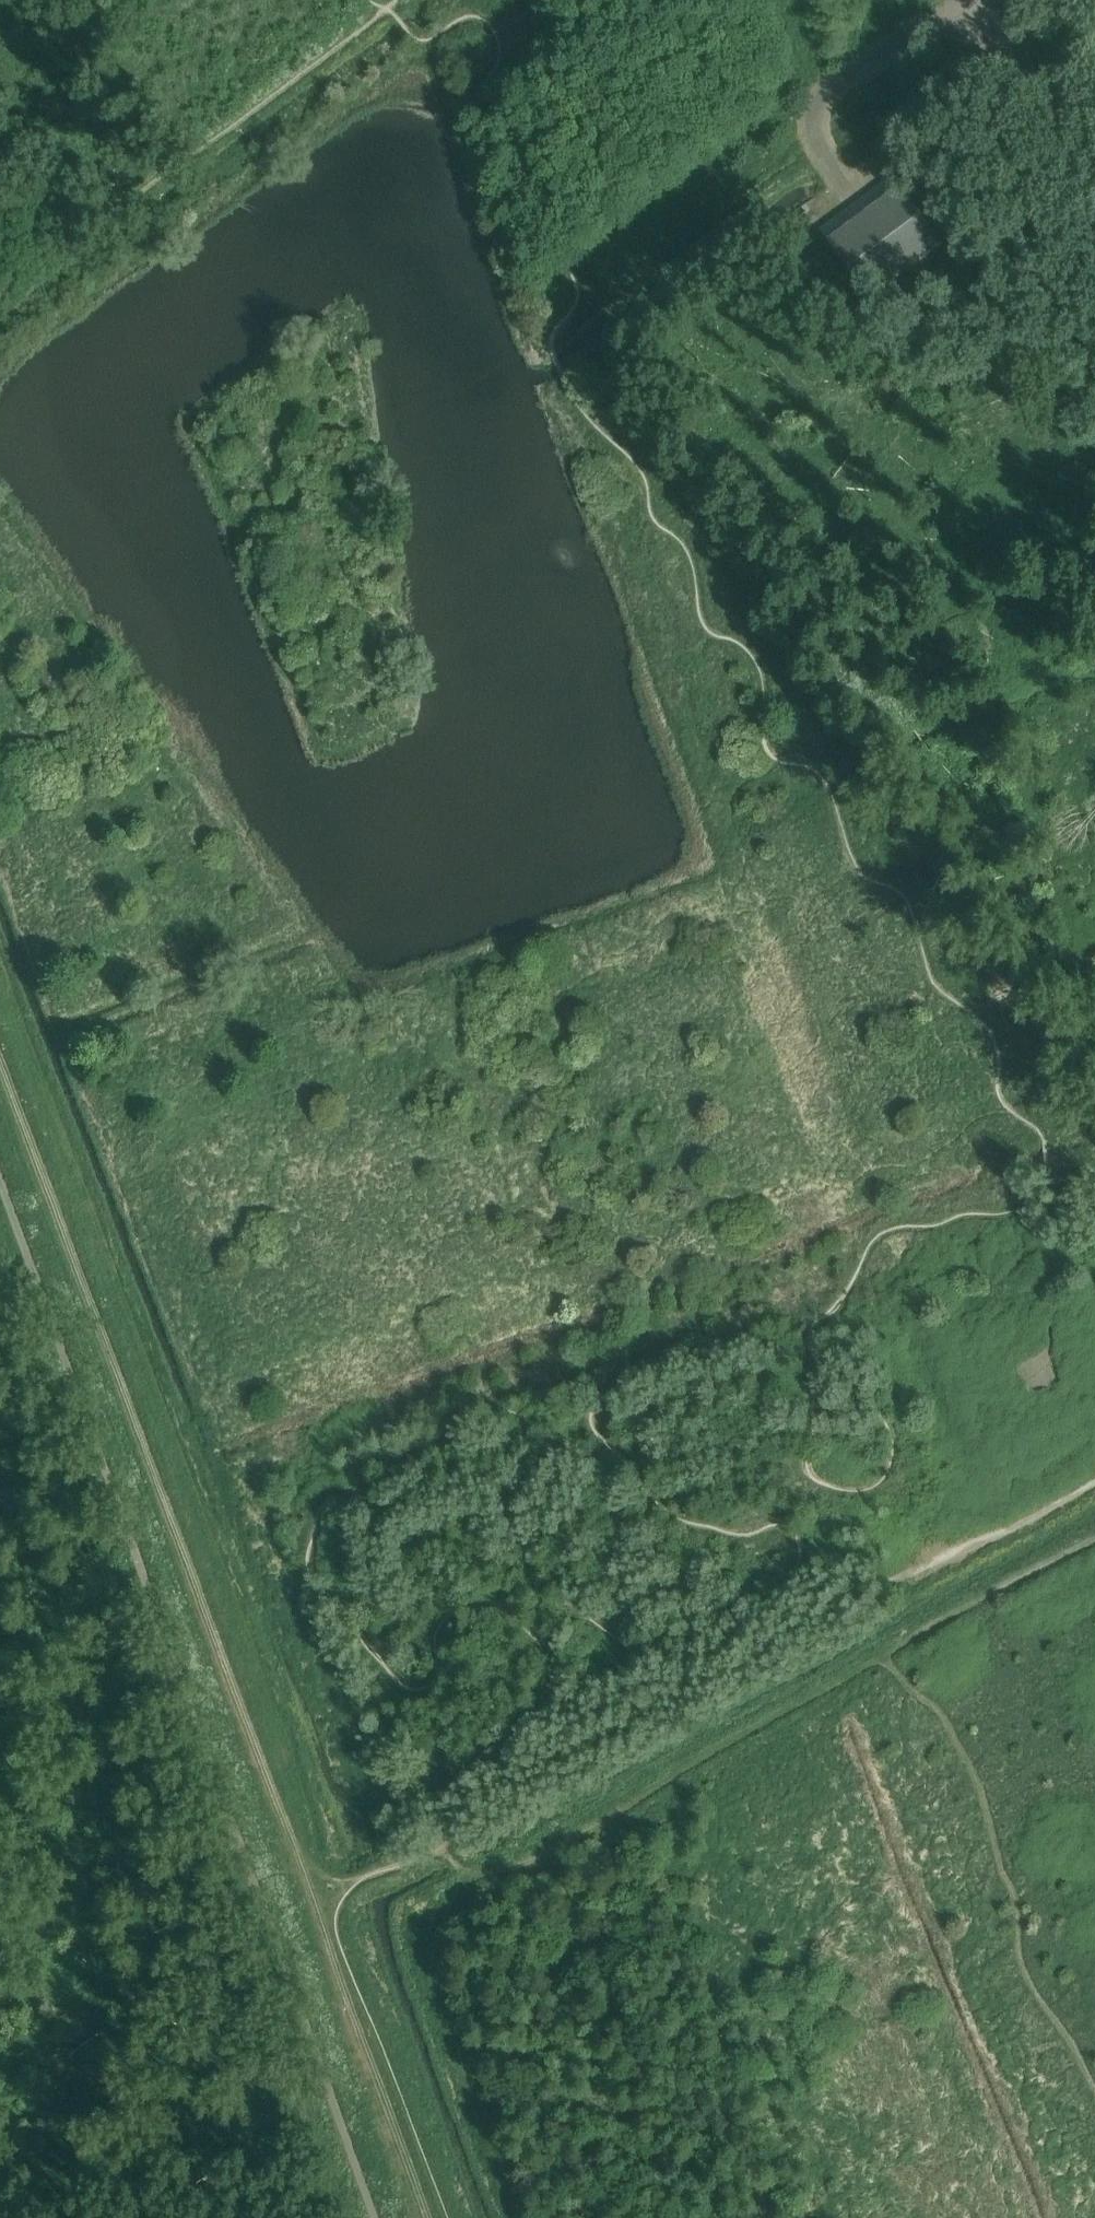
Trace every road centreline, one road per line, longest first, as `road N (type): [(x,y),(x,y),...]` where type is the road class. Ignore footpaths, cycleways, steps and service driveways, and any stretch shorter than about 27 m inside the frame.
road 1 (track): [(1094,1479),(432,1857),(268,1922)]
road 2 (unclassified): [(1094,245),(1005,0)]

